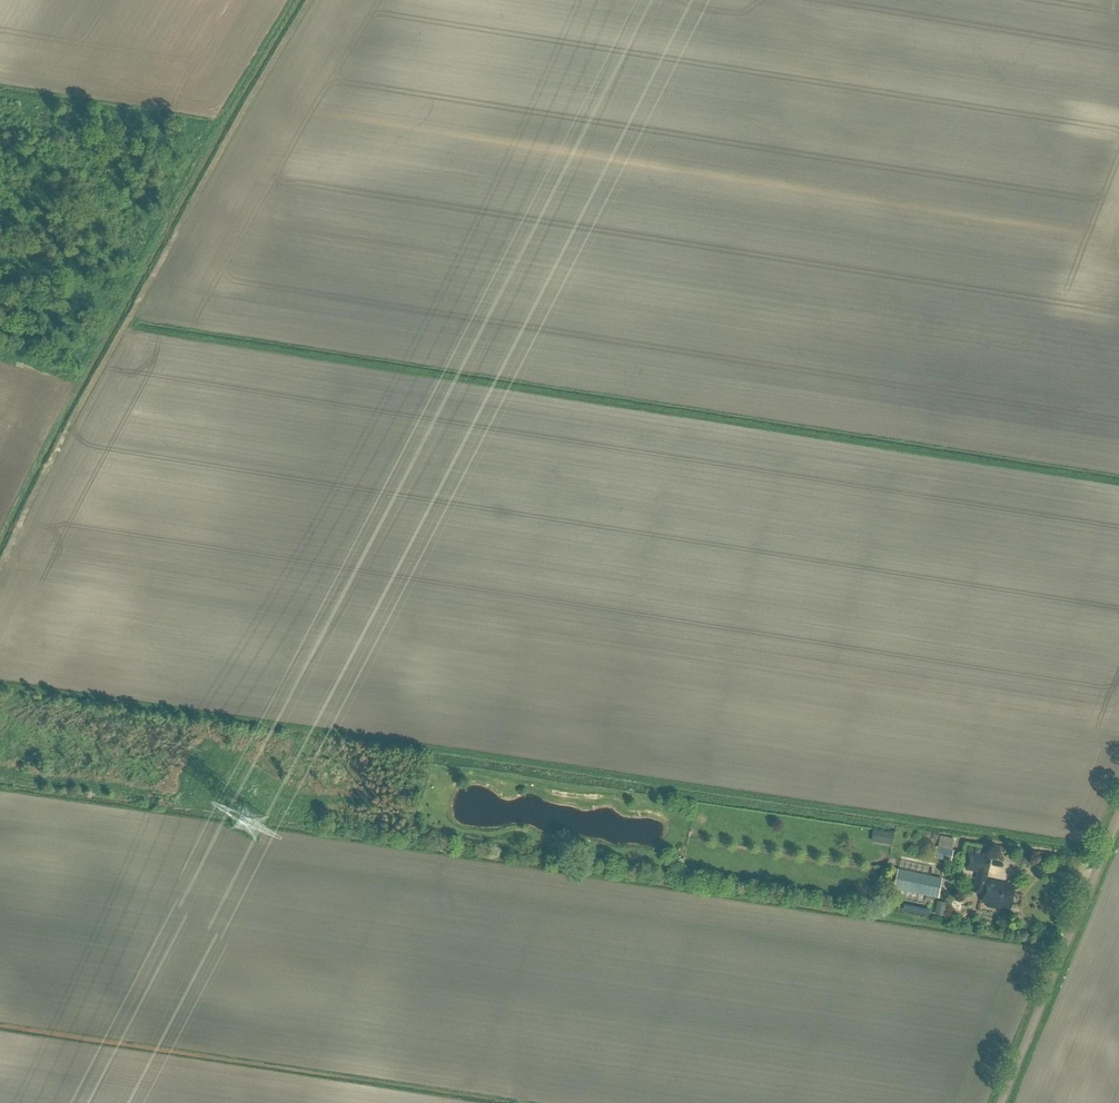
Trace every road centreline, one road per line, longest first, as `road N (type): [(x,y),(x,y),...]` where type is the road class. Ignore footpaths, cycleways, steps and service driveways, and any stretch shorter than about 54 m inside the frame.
road 1 (unclassified): [(1000,1102),(1118,809)]

